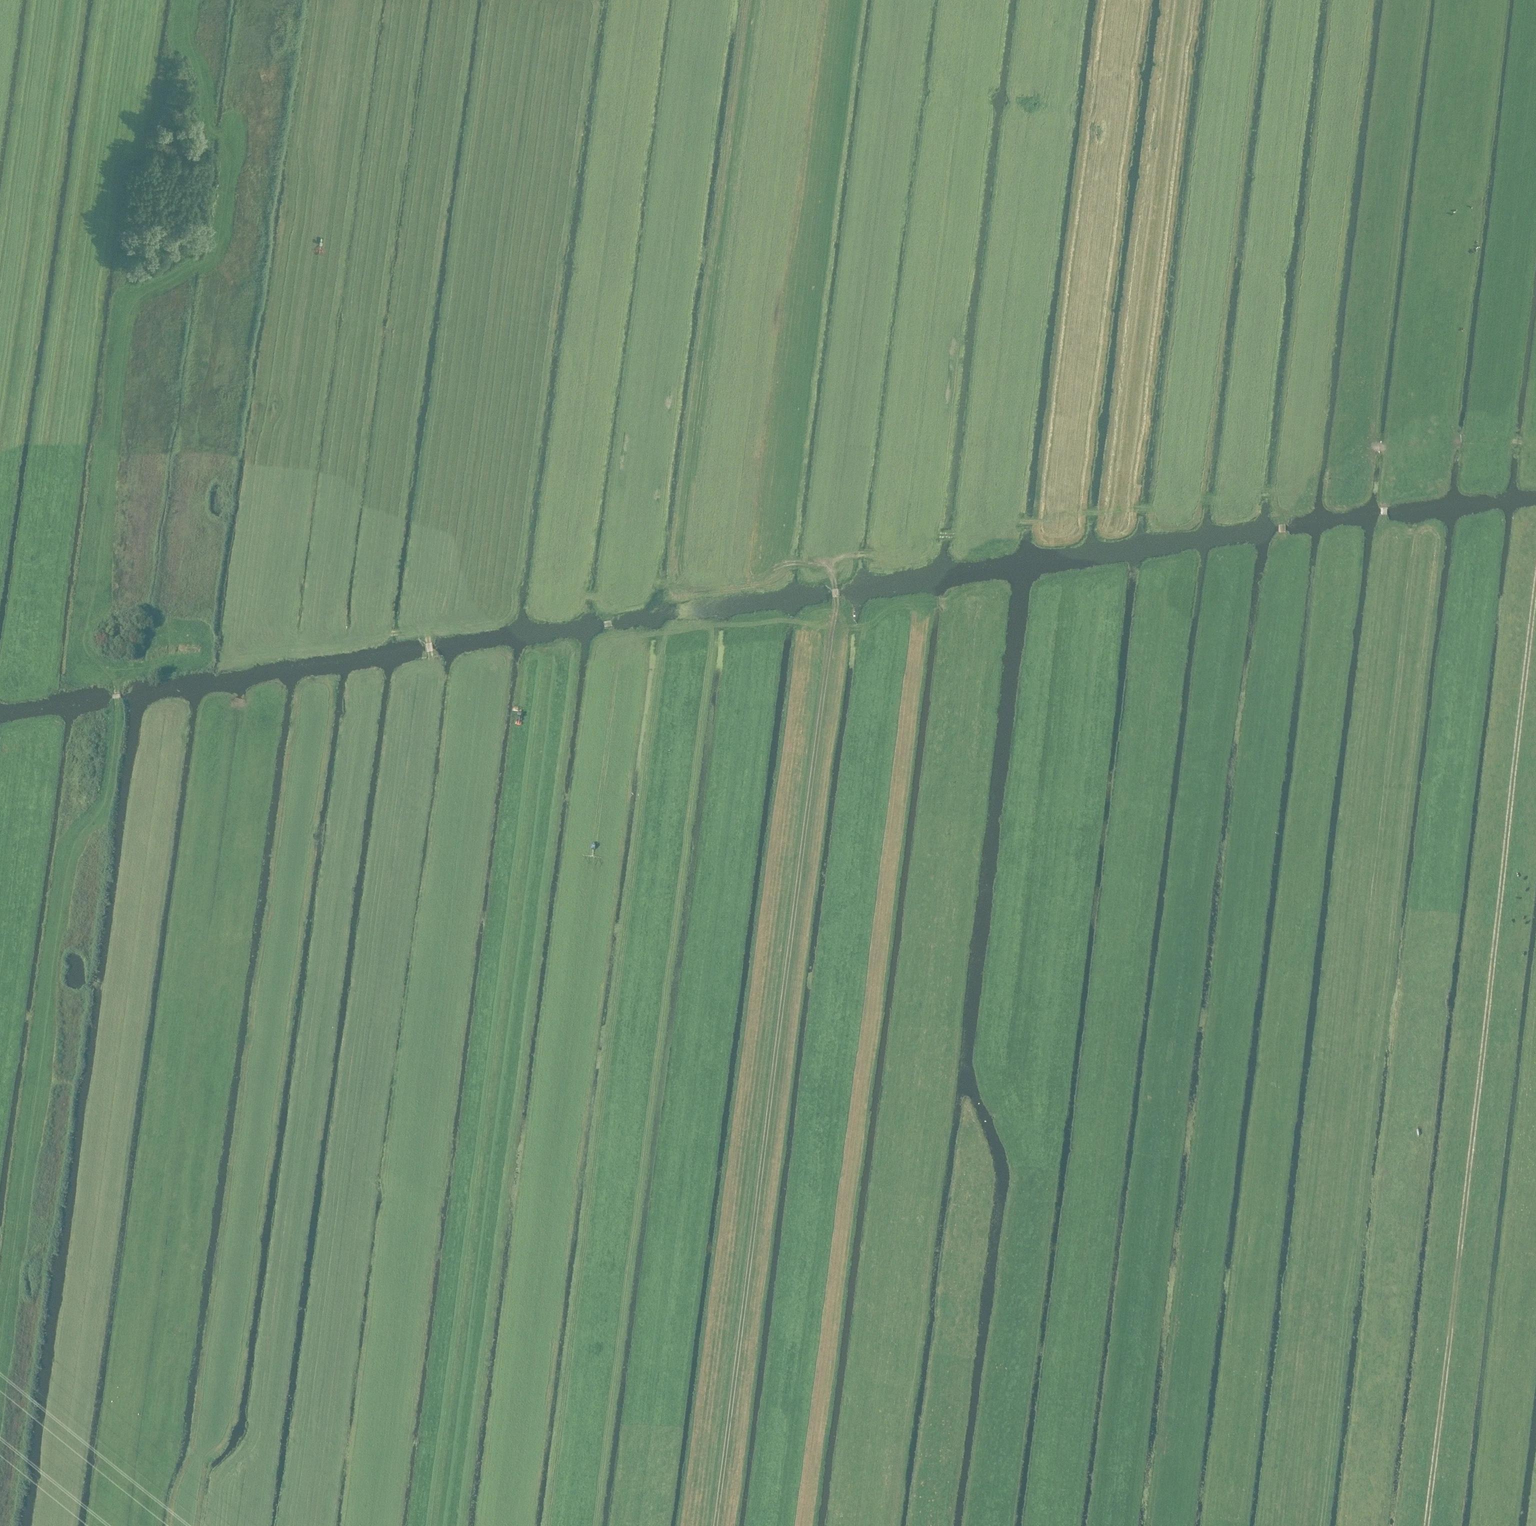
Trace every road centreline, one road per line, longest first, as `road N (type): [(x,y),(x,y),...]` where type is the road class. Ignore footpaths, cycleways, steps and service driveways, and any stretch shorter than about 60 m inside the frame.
road 1 (track): [(1427,1525),(1535,598)]
road 2 (track): [(1535,451),(1524,436),(1418,441),(1433,338)]

